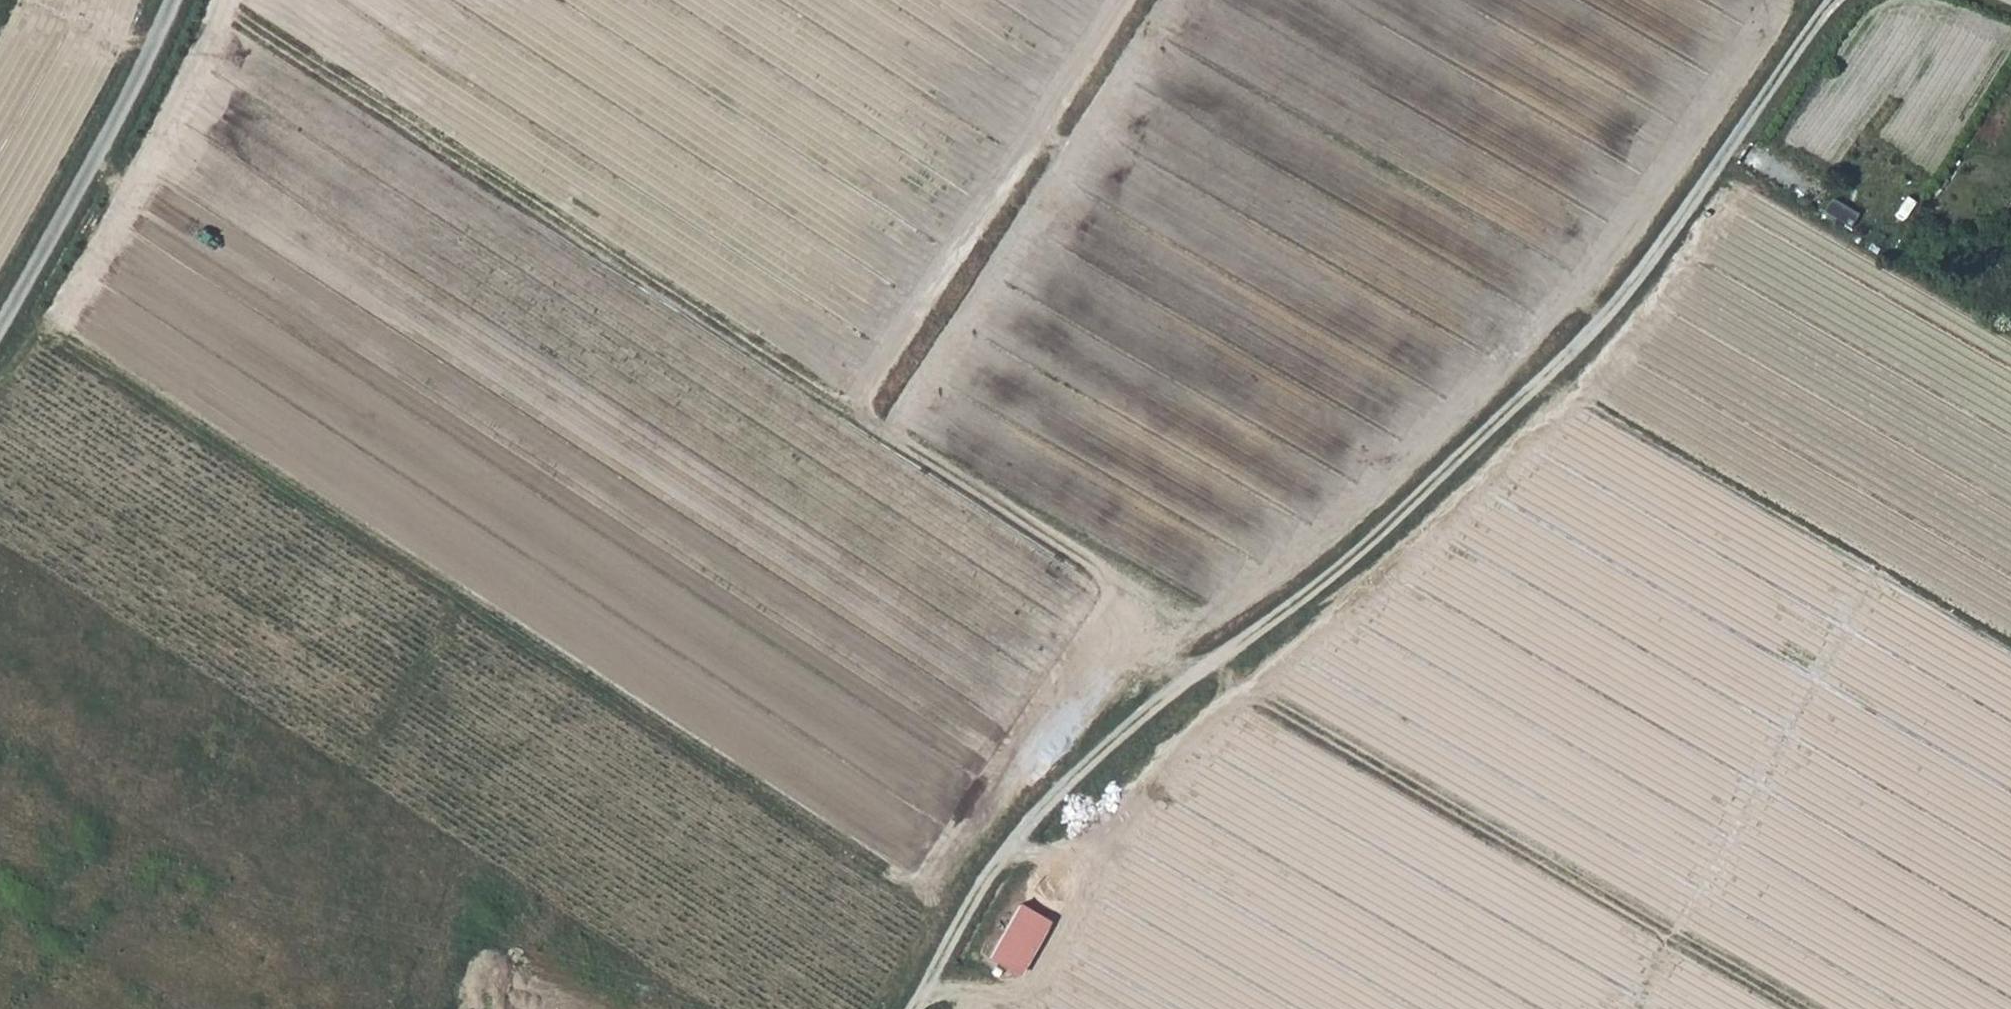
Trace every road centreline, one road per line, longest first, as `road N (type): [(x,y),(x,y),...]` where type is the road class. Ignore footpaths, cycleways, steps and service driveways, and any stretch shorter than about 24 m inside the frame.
road 1 (track): [(1812,0),(1633,265),(1438,477),(1269,593),(1038,804),(917,1008)]
road 2 (unclassified): [(172,0),(126,108),(0,330)]

